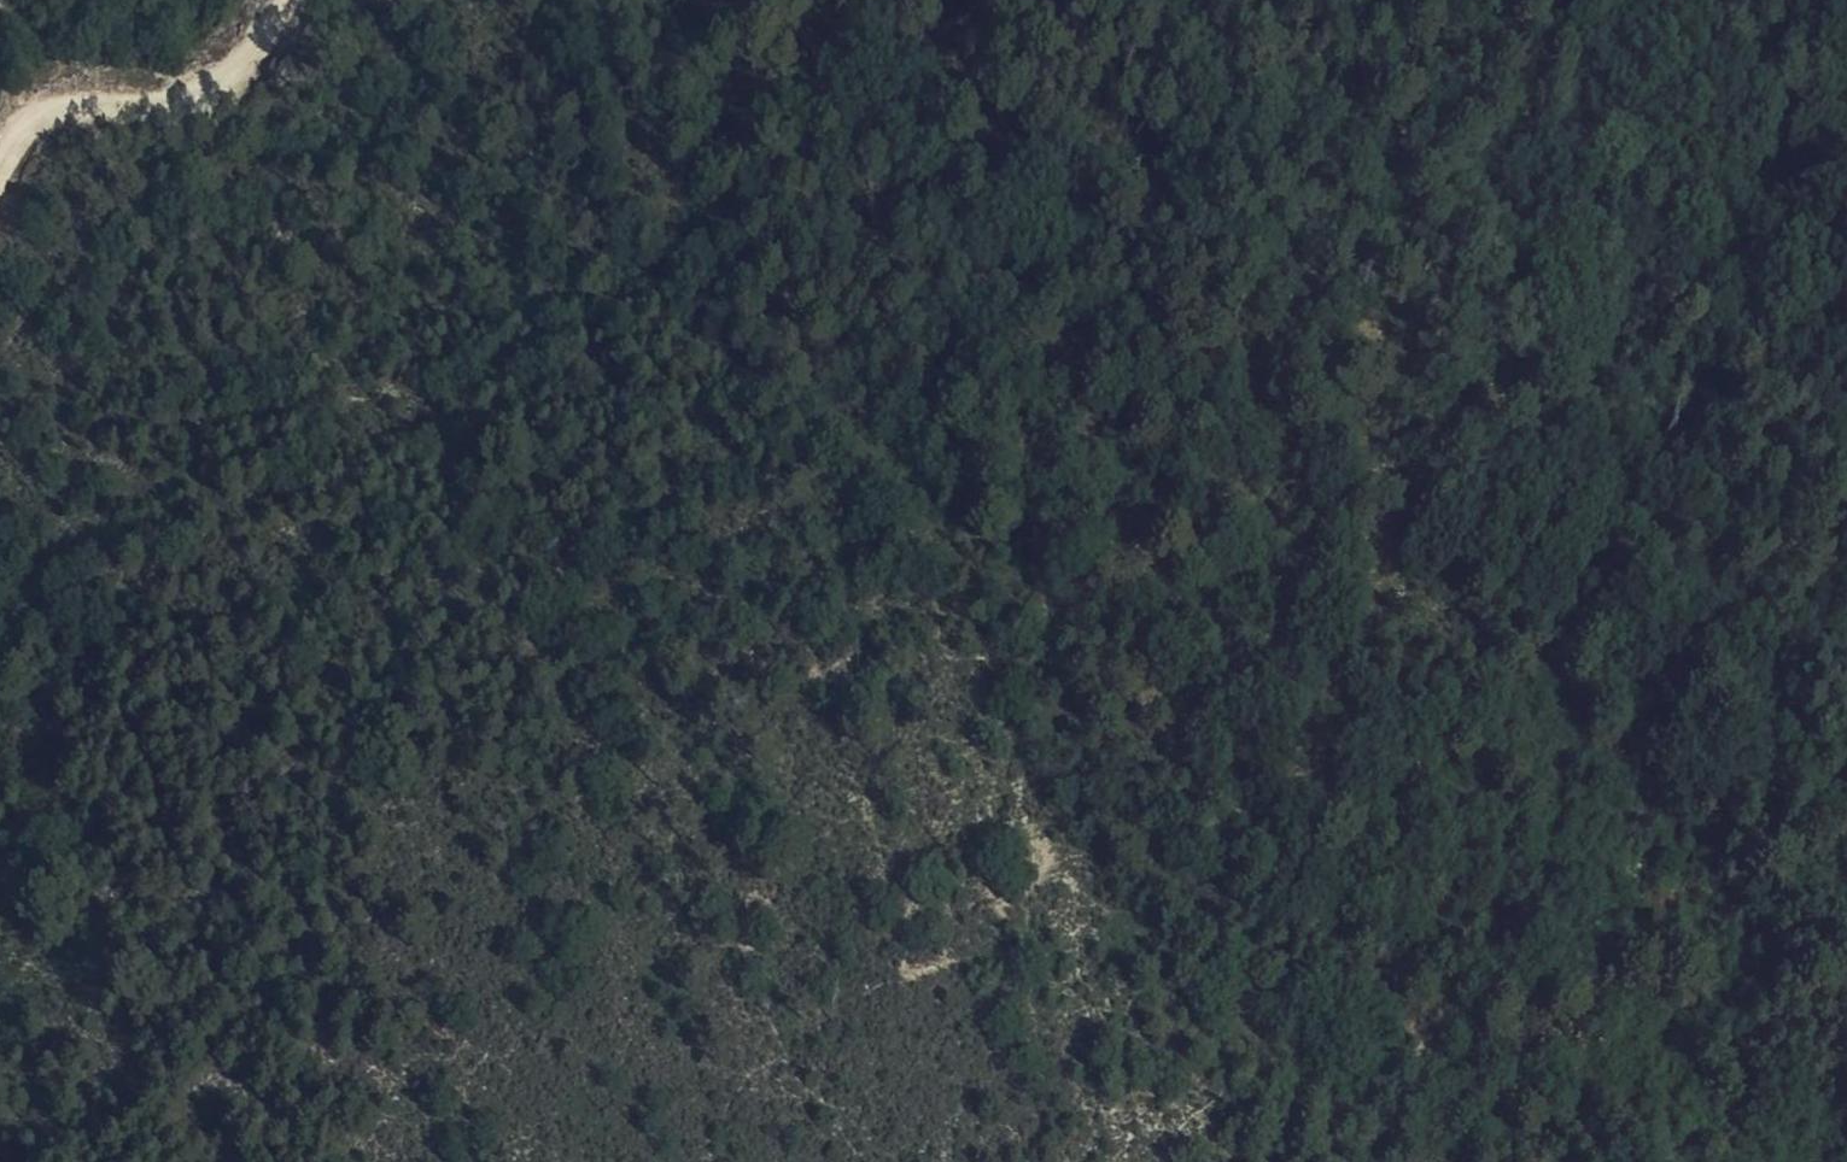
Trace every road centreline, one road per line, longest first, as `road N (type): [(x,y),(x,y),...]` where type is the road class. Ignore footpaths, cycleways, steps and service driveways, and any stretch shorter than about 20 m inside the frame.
road 1 (track): [(295,0),(217,87),(133,106),(36,113),(0,172)]

